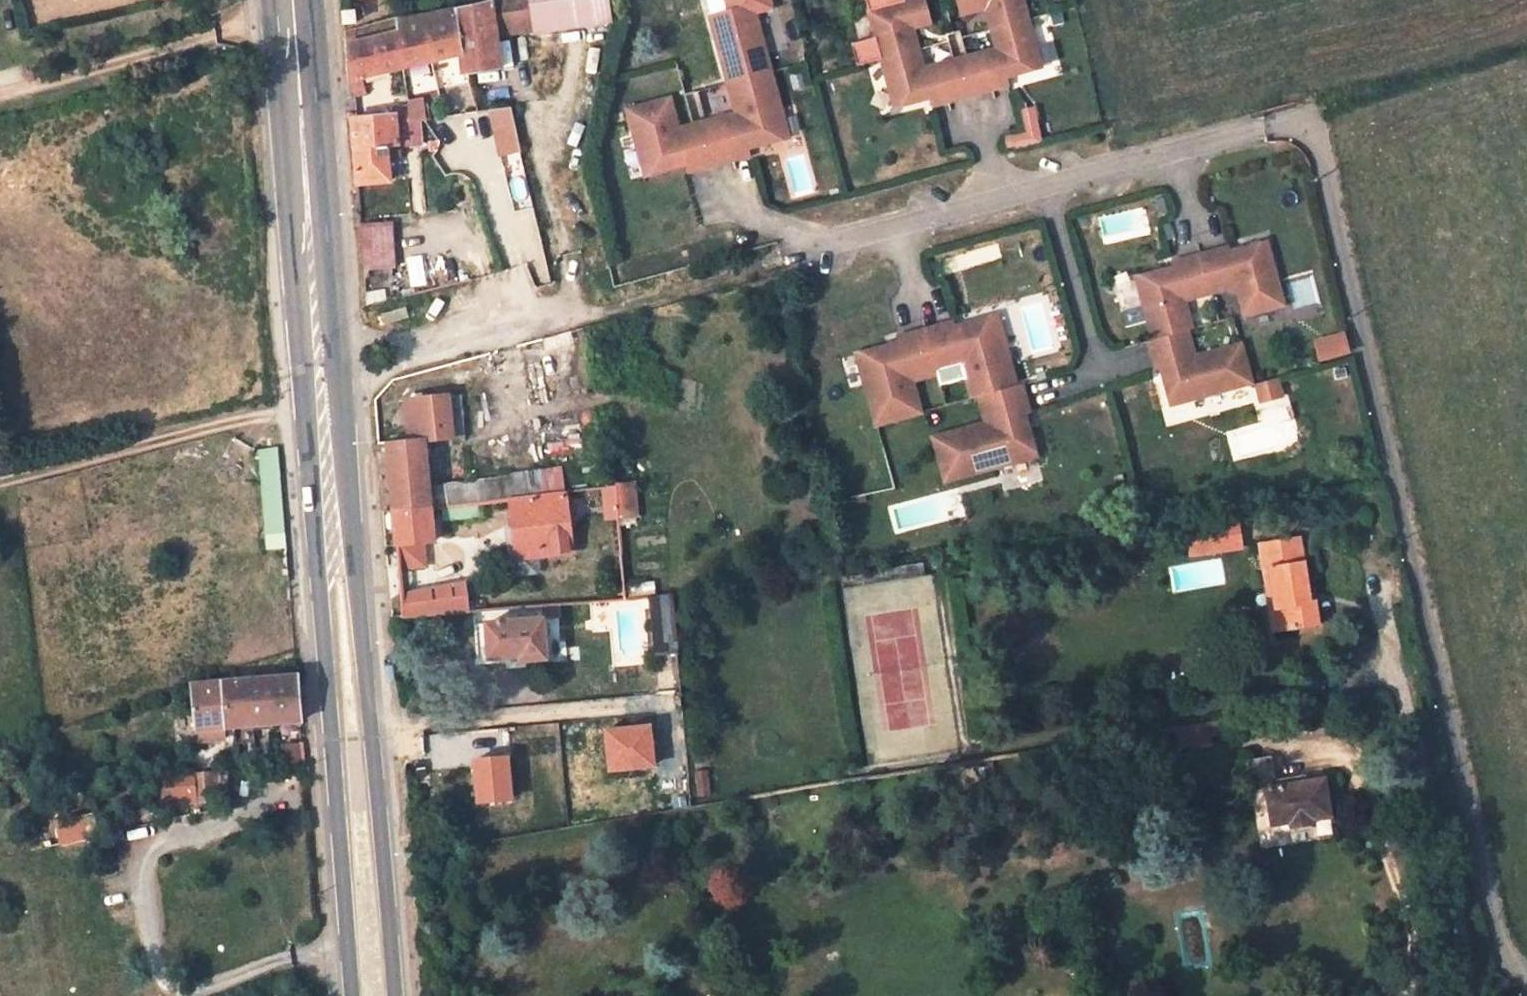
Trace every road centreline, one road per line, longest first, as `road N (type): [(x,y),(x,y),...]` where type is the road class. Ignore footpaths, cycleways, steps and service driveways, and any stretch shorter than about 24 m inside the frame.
road 1 (residential): [(781,257),(1307,118),(1505,957),(1526,975)]
road 2 (primary): [(395,995),(296,0)]
road 3 (track): [(781,257),(334,388)]

